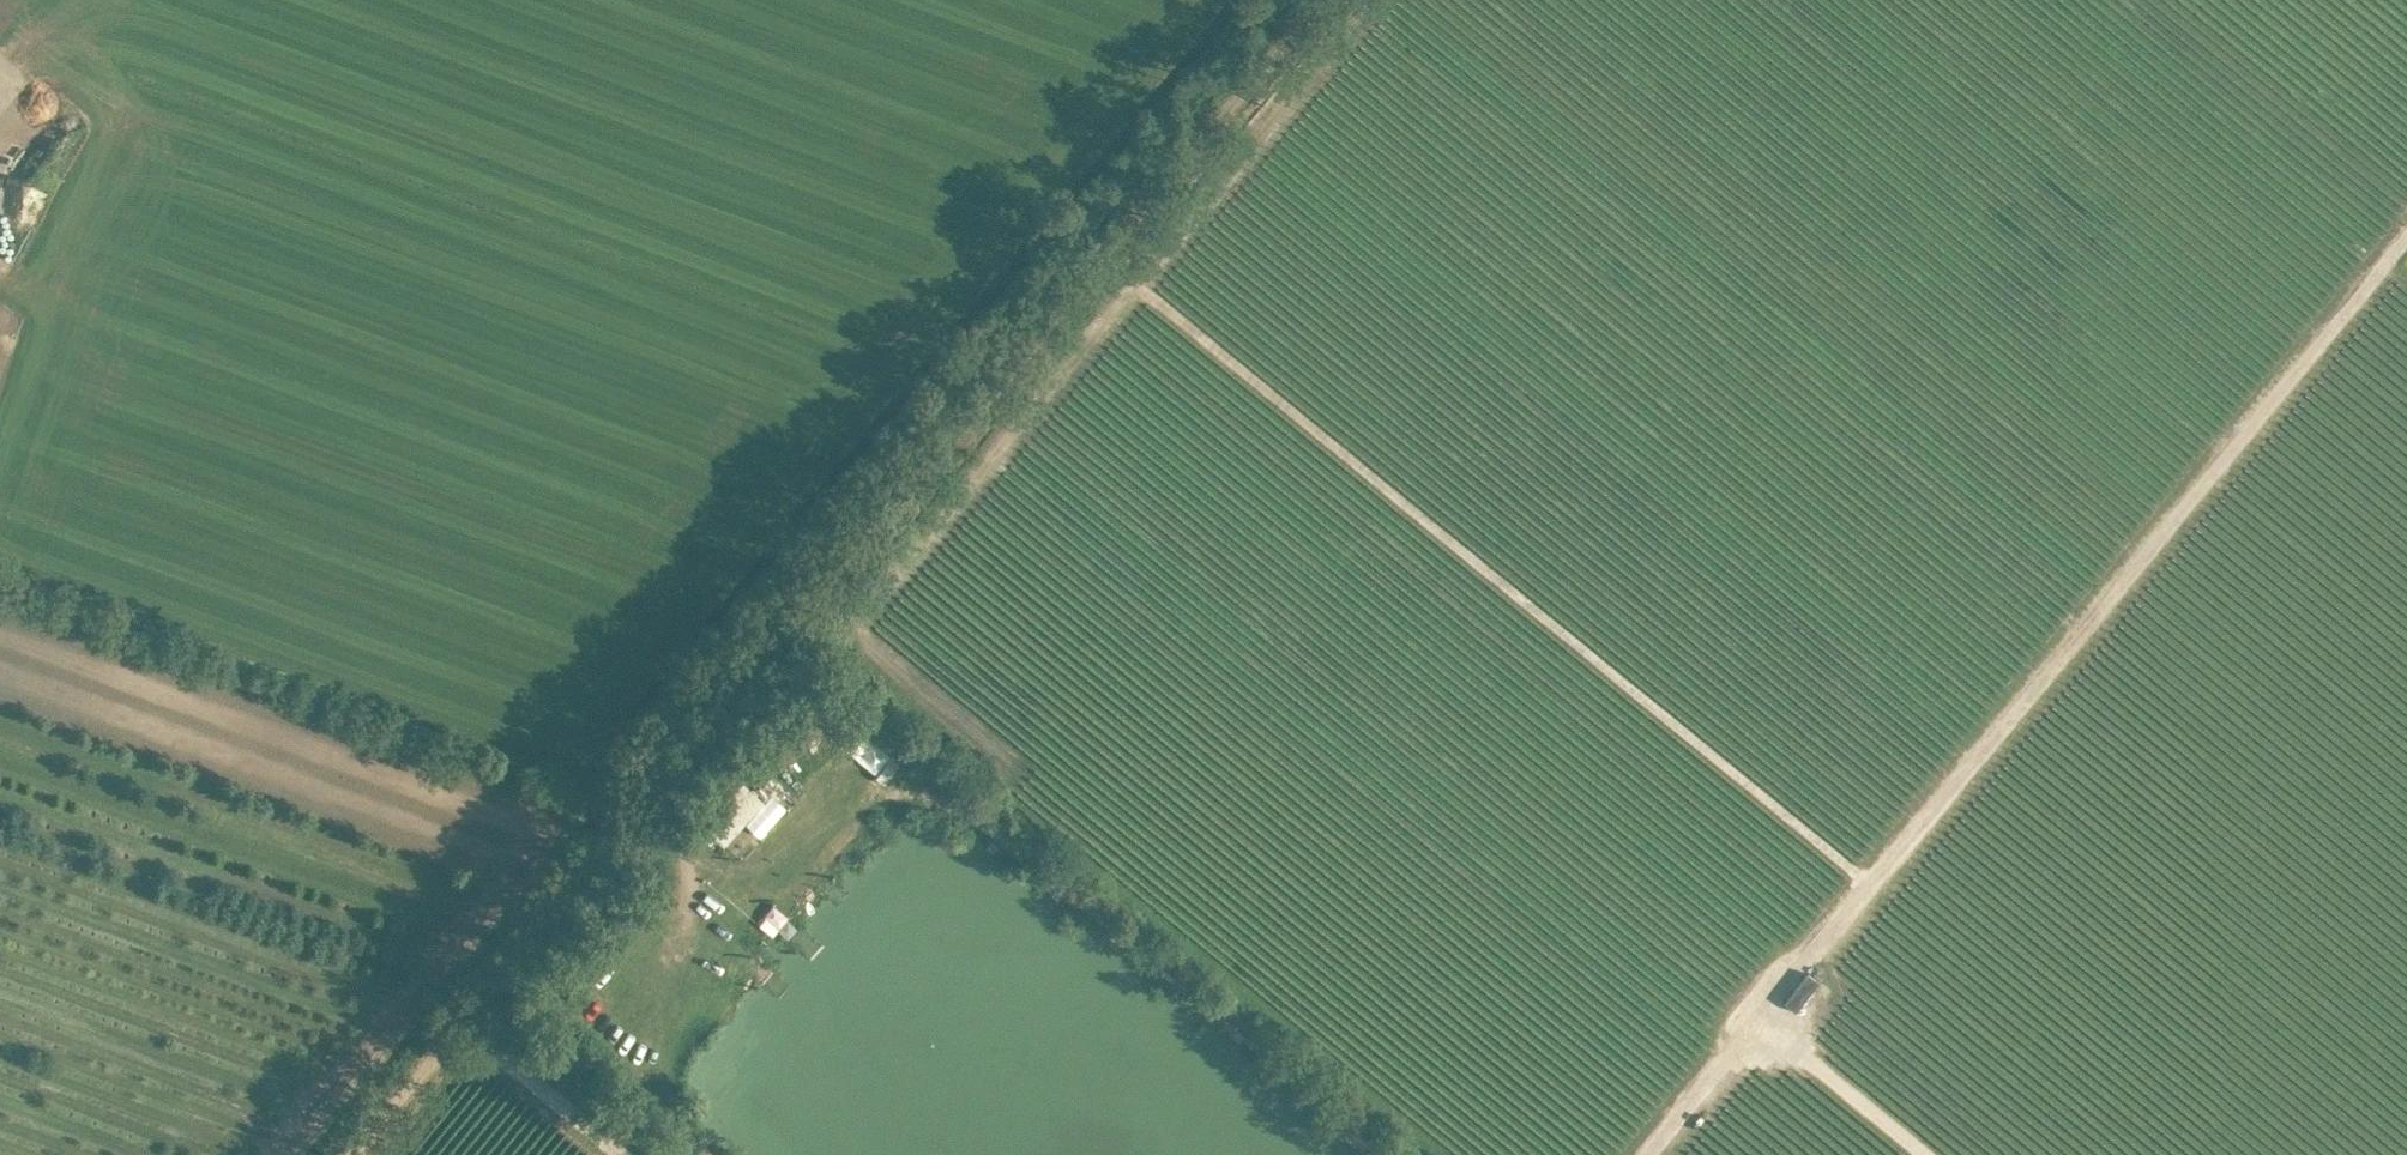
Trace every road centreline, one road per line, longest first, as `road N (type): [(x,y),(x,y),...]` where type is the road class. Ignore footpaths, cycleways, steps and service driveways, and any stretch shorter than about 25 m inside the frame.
road 1 (track): [(341,1154),(1317,0)]

